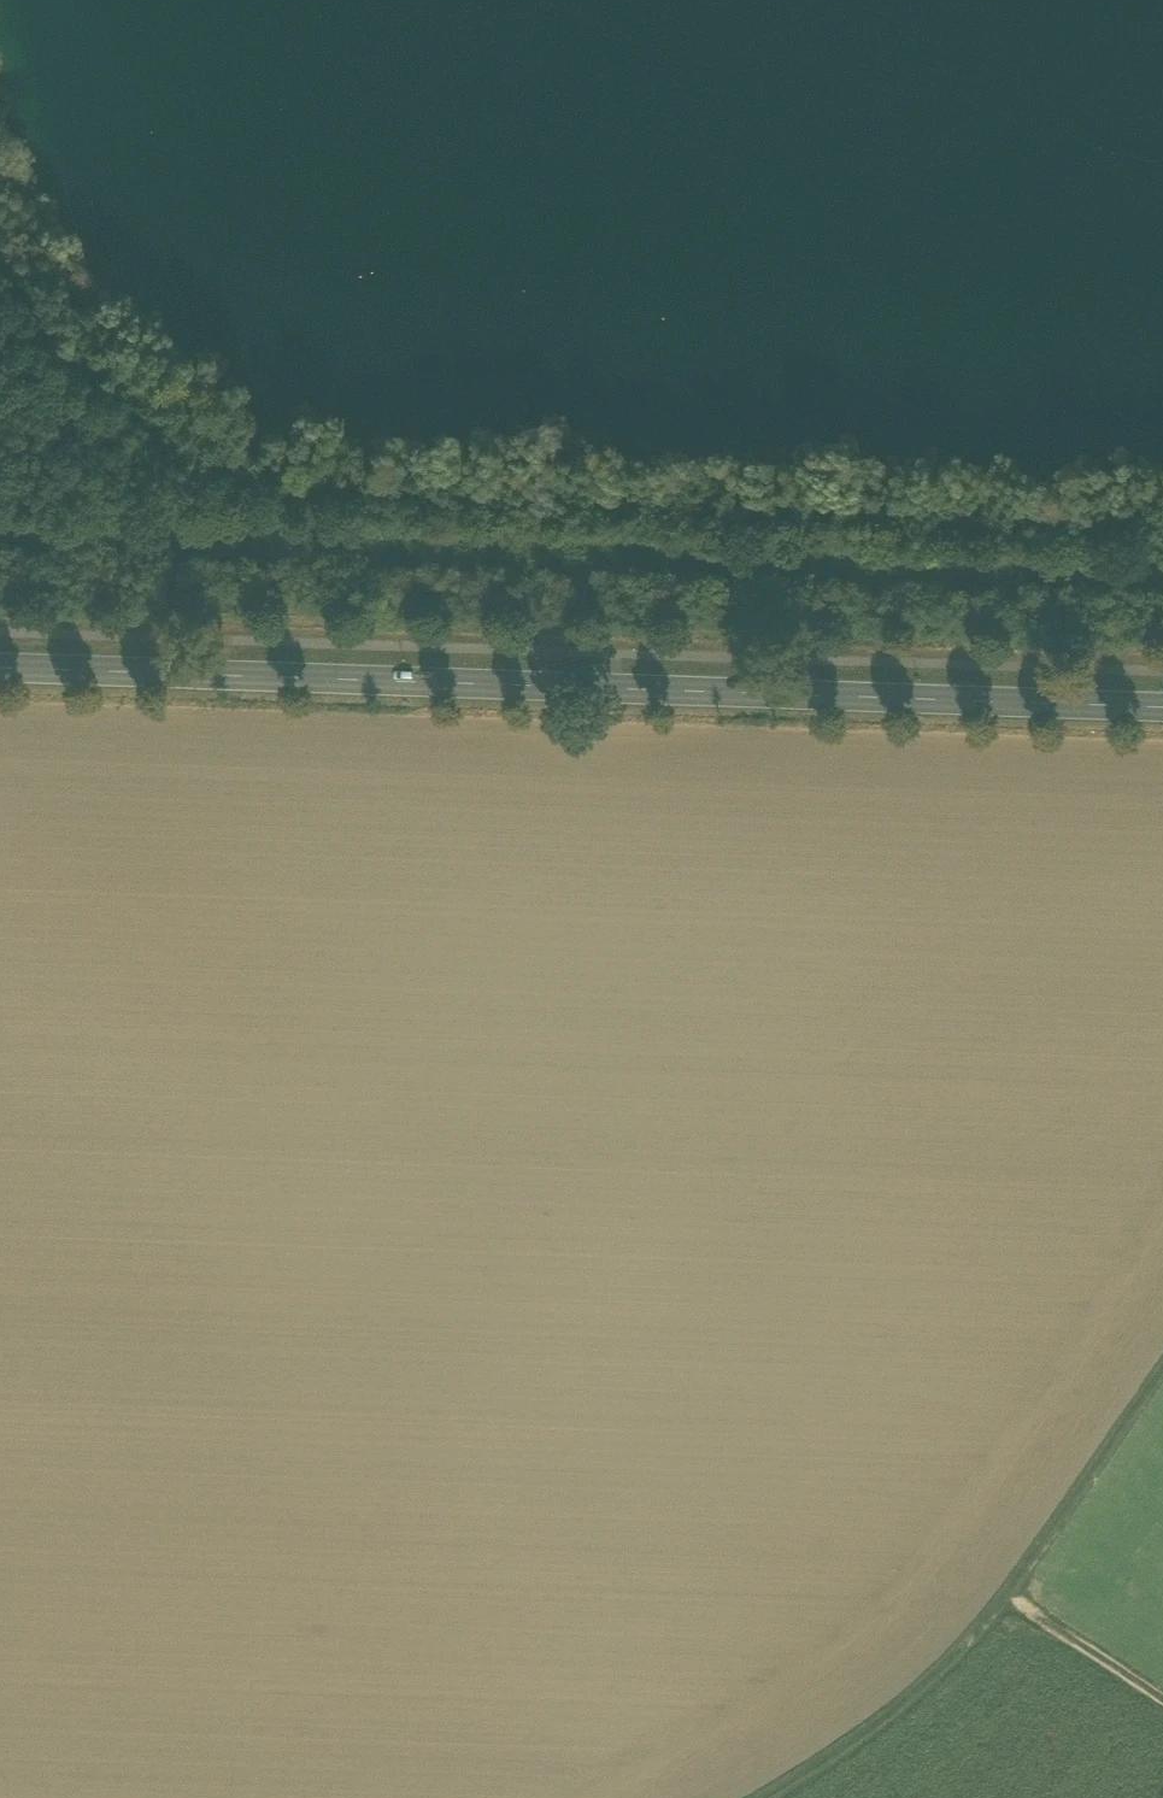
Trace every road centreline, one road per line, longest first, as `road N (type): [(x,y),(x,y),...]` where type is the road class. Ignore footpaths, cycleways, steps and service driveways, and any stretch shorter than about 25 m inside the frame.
road 1 (primary): [(1162,708),(0,669)]
road 2 (track): [(759,1797),(843,1746),(961,1647),(1022,1573),(1162,1369)]
road 3 (track): [(1022,1573),(1162,1673)]

